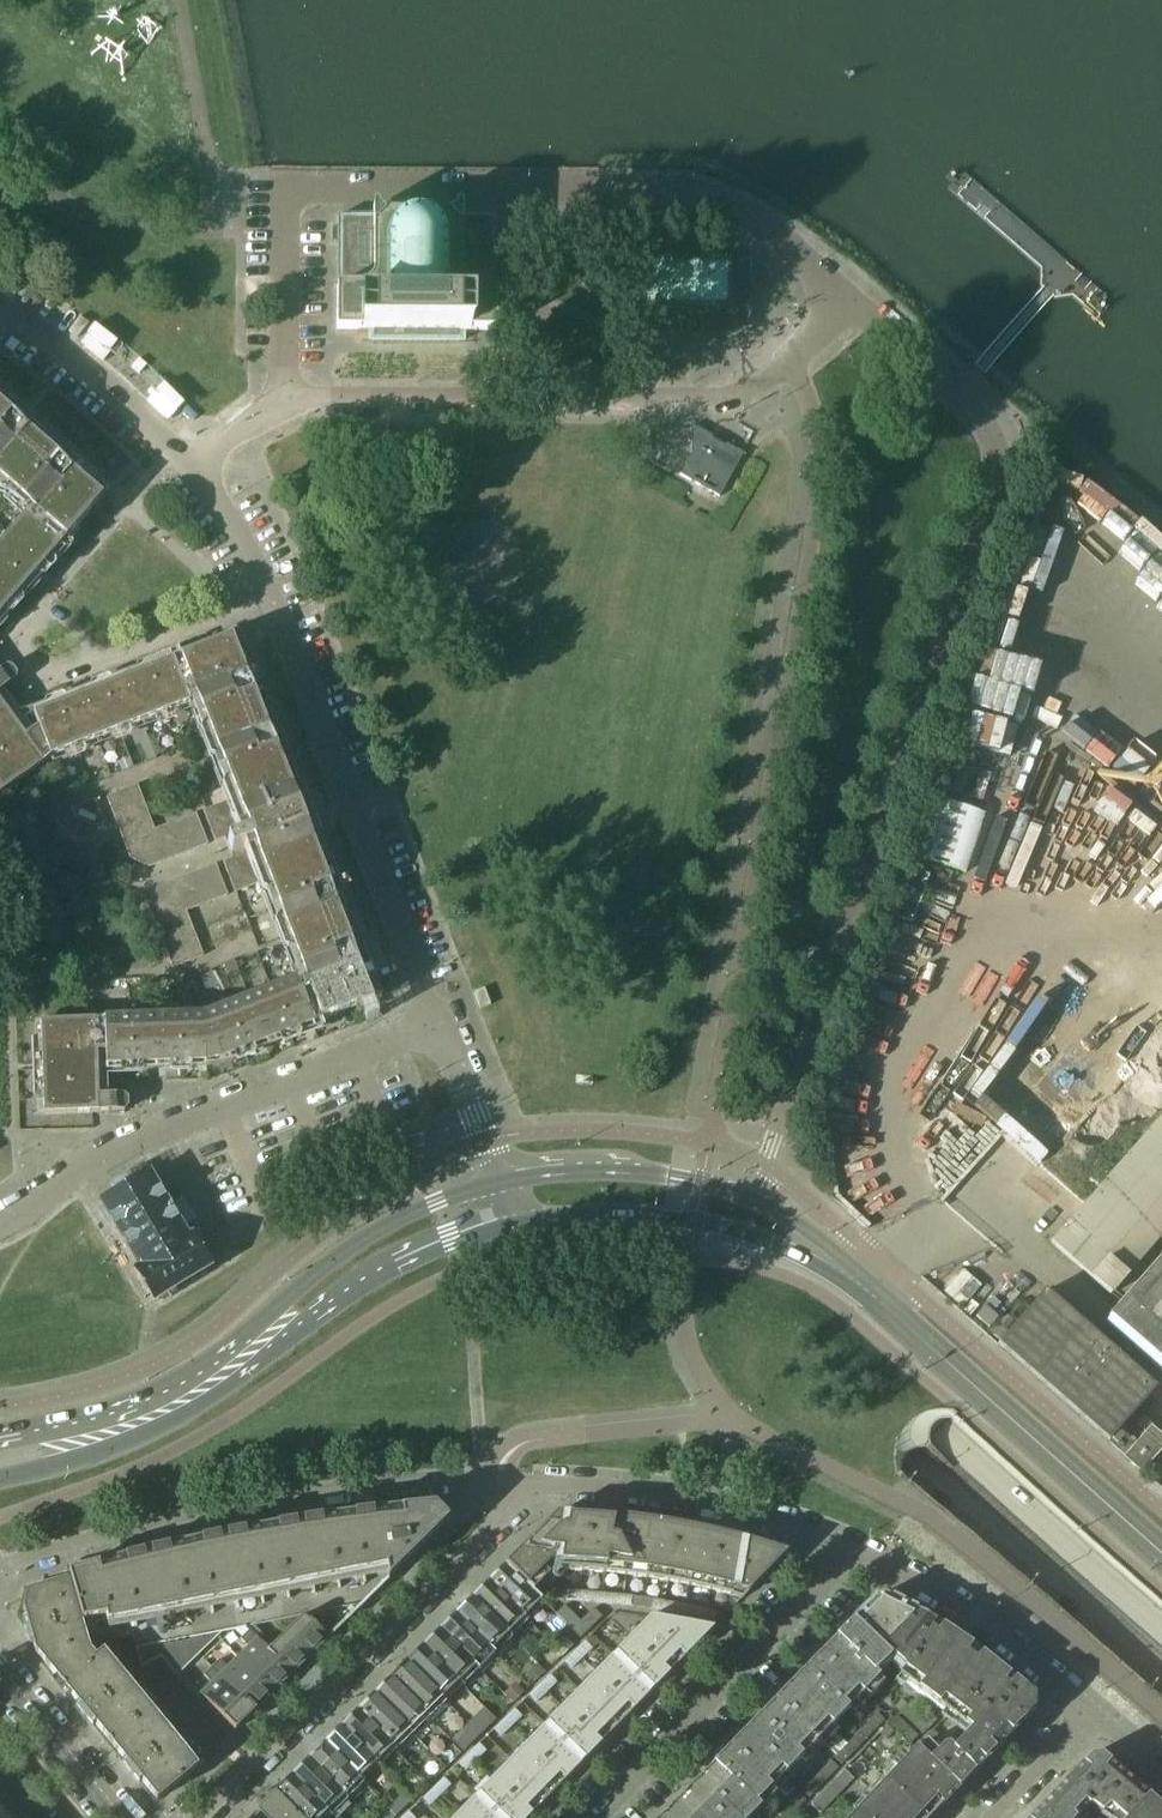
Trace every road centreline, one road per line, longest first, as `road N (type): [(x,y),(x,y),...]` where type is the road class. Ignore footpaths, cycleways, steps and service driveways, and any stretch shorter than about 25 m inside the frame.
road 1 (trunk): [(398,0),(396,362),(405,513),(461,778),(521,937),(649,1169),(771,1320),(1161,1676)]
road 2 (trunk): [(1161,1629),(920,1418),(796,1292),(677,1142),(551,911),(498,766),(451,558),(437,391),(438,0)]
road 3 (unclassified): [(753,1200),(992,502),(998,466),(990,435),(953,391)]
road 4 (residential): [(848,303),(780,240),(705,197),(281,192),(280,398)]
road 5 (residential): [(280,398),(719,394),(790,358),(848,303)]
road 6 (residential): [(0,1575),(83,1544),(287,1498),(421,1480),(498,1480)]
road 7 (residential): [(0,1221),(68,1175),(225,1106),(438,1028)]
road 8 (residential): [(438,1028),(268,596)]
road 9 (residential): [(199,1817),(492,1514),(498,1480)]
road 10 (secondary): [(846,1273),(979,1384),(1161,1555)]
road 11 (residential): [(593,1817),(852,1550)]
road 12 (residential): [(498,1480),(677,1496),(852,1550)]
road 13 (secondary): [(504,1224),(616,1212),(695,1219),(846,1273)]
road 14 (residential): [(852,1550),(973,1620),(1090,1716)]
road 15 (secondary): [(489,1179),(411,1210),(345,1250),(289,1299),(267,1335)]
road 16 (secondary): [(753,1200),(702,1182),(599,1167),(489,1179)]
road 17 (secondary): [(267,1335),(385,1266),(504,1224)]
road 18 (residential): [(196,466),(0,305)]
road 19 (secondary): [(267,1335),(164,1407),(82,1442)]
road 20 (residential): [(94,663),(268,596)]
road 21 (tertiary): [(110,1817),(0,1680)]
road 22 (residential): [(489,1179),(438,1028)]
road 23 (residential): [(268,596),(196,466)]
road 24 (residential): [(1090,1716),(992,1817)]
road 25 (unclassified): [(953,391),(848,303)]
road 26 (residential): [(94,663),(62,623),(42,618),(21,627),(13,651)]

